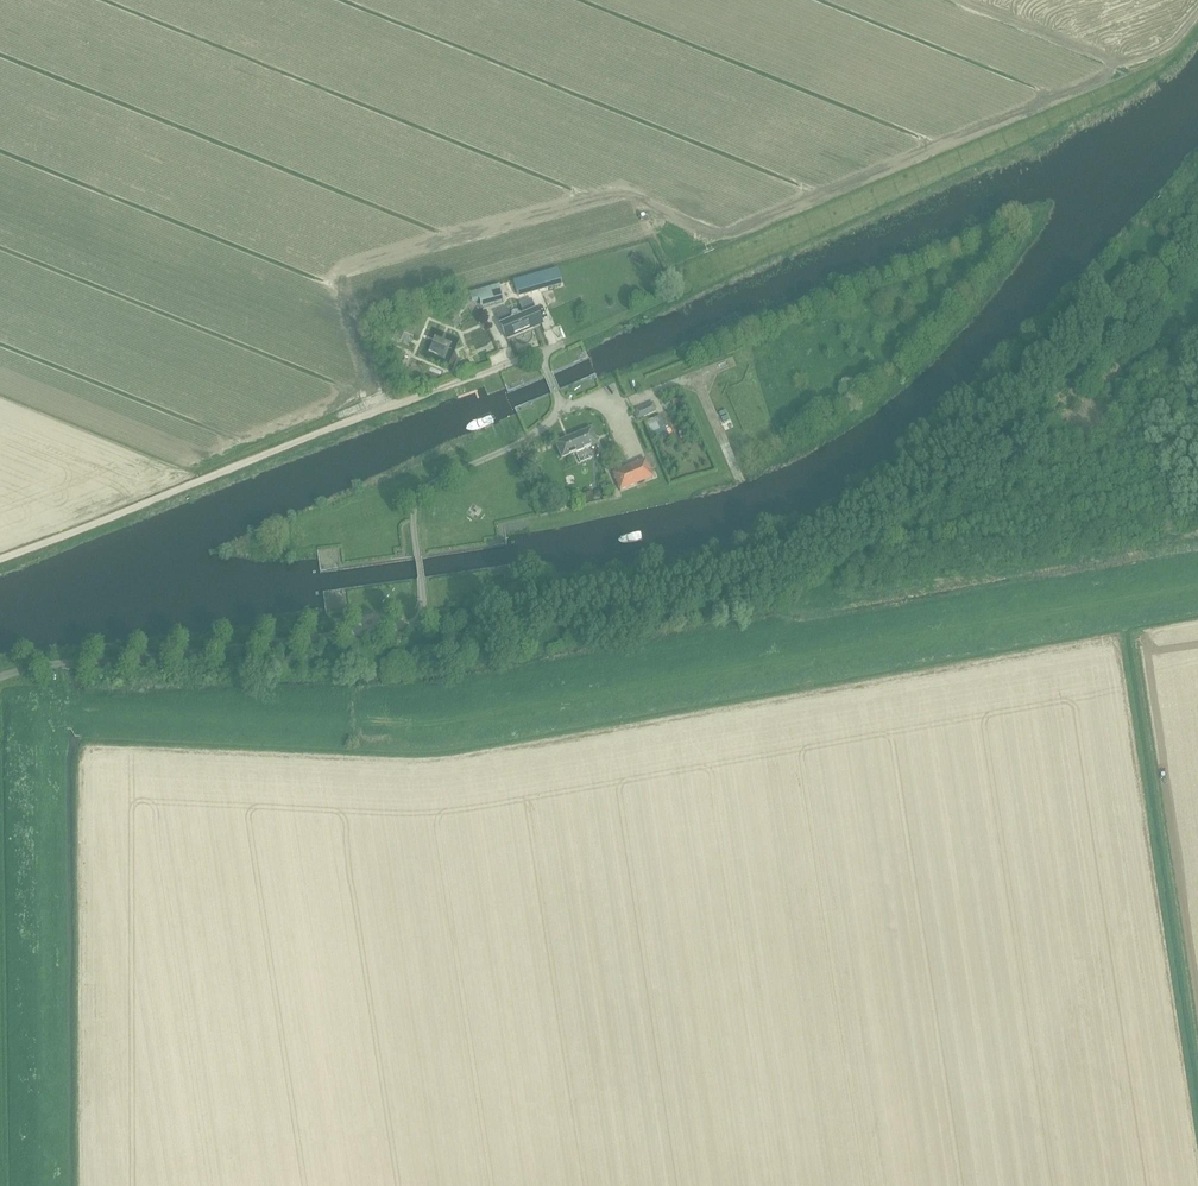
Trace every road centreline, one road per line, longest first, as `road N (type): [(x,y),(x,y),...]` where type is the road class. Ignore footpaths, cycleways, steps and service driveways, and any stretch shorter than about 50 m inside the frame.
road 1 (unclassified): [(0,678),(418,620),(419,496),(525,441),(560,410),(539,353),(489,371)]
road 2 (track): [(489,371),(0,558)]
road 3 (track): [(676,294),(539,353)]

